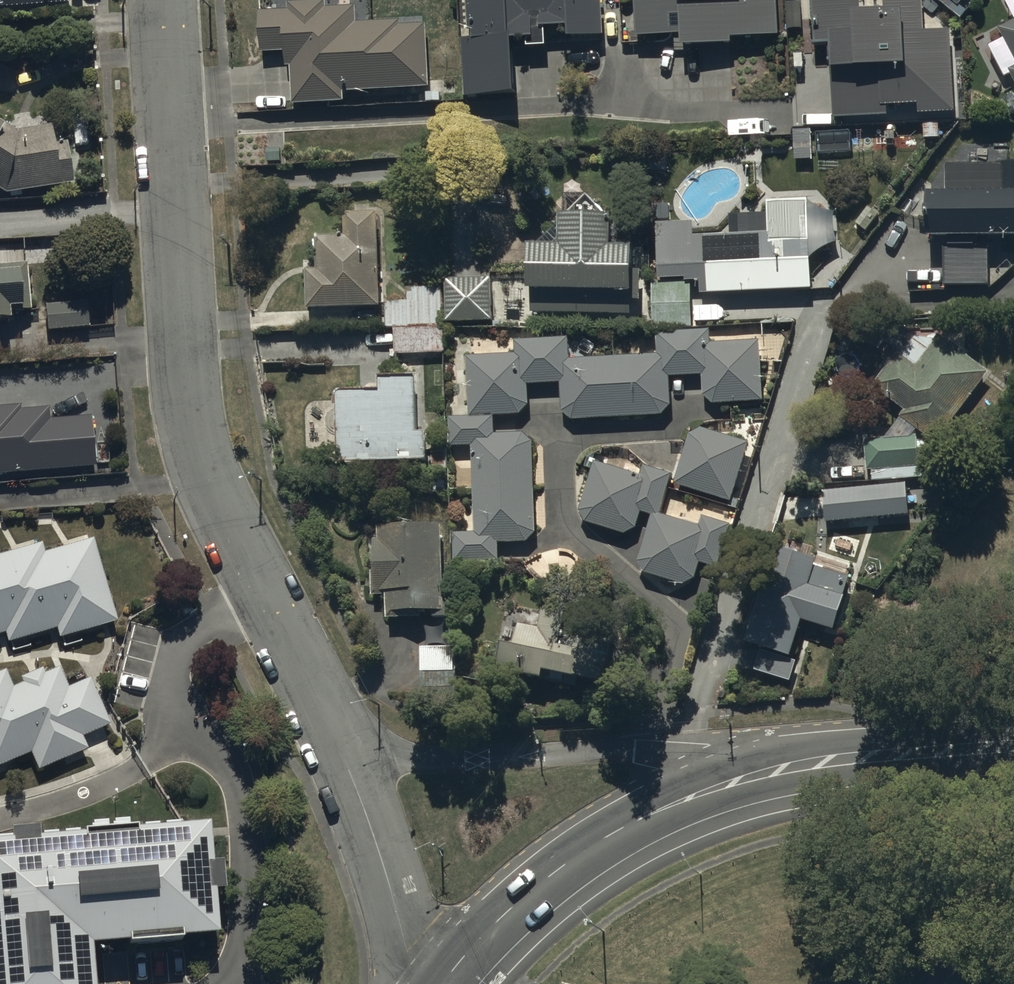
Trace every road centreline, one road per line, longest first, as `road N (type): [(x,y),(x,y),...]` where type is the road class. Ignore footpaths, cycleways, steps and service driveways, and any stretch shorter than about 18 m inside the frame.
road 1 (residential): [(170,211),(189,425),(211,498),(338,740)]
road 2 (residential): [(338,740),(405,767),(630,750),(757,773)]
road 3 (secondary): [(442,983),(509,911),(577,855),(670,802),(757,773)]
road 4 (secondary): [(757,773),(861,755),(1013,746)]
road 5 (residential): [(338,740),(421,983)]
road 6 (residential): [(156,0),(170,211)]
road 7 (residential): [(170,211),(0,217)]

